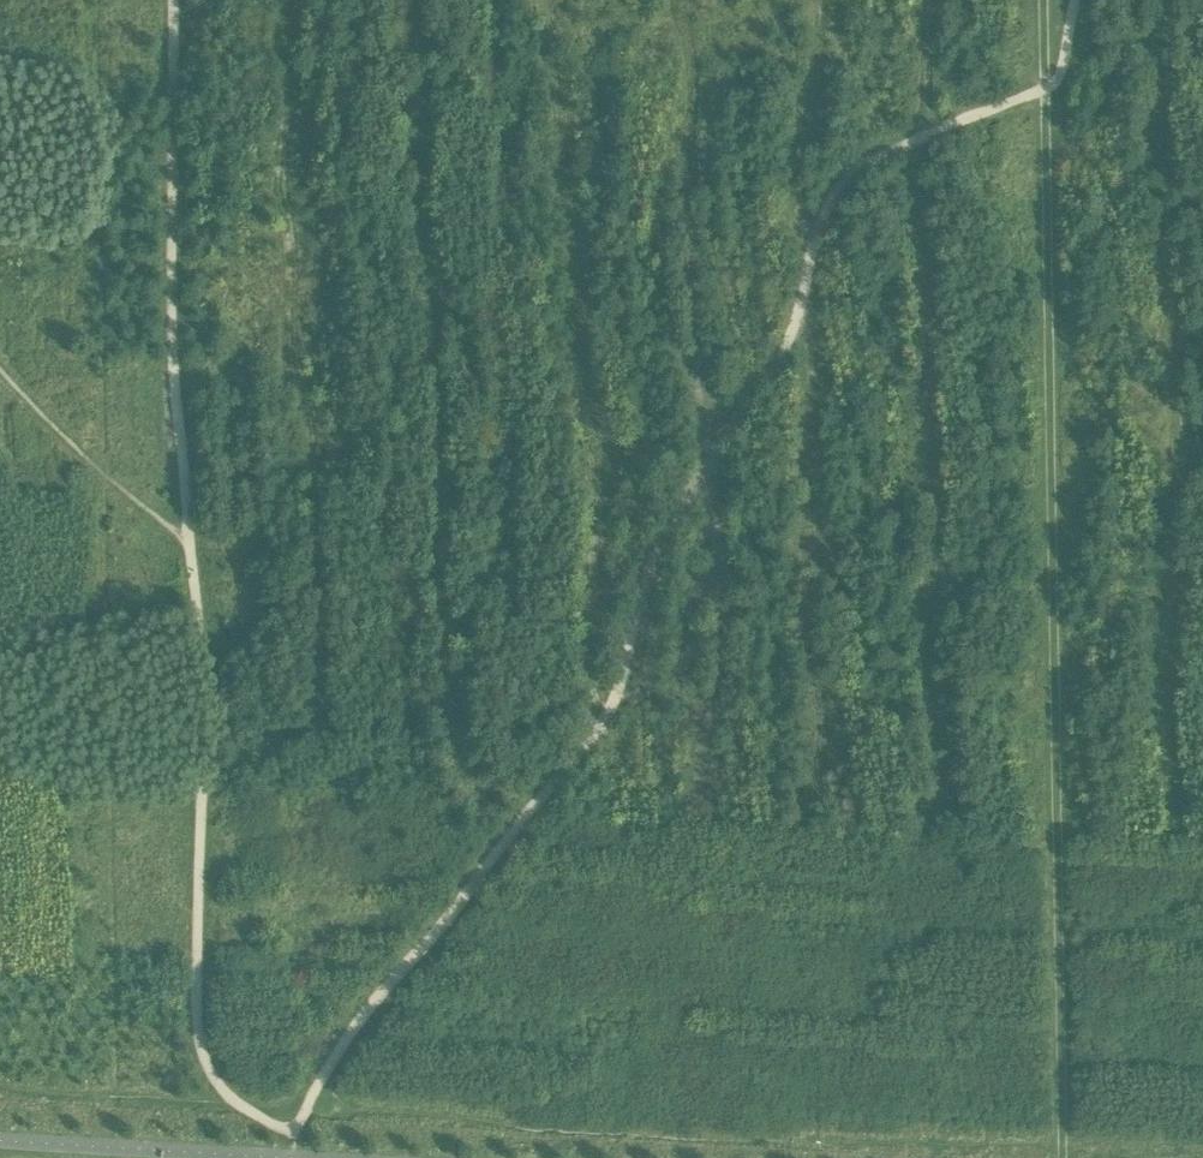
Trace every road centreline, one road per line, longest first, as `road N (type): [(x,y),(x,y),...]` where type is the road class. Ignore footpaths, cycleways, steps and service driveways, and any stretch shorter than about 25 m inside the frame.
road 1 (track): [(432,107),(474,150),(520,327),(526,553),(546,667),(574,761),(984,845),(1057,850)]
road 2 (track): [(1065,1157),(1042,0)]

